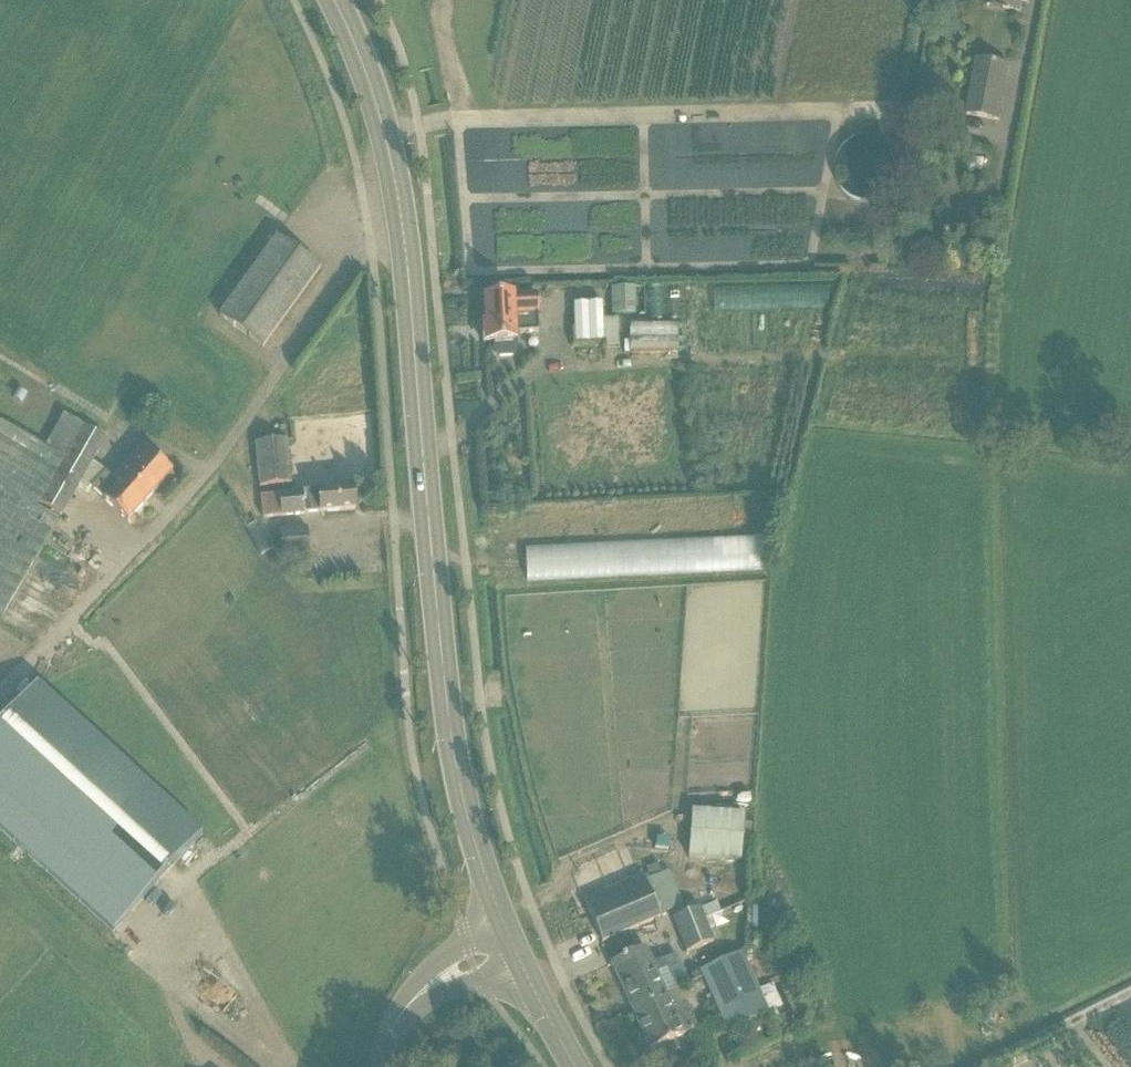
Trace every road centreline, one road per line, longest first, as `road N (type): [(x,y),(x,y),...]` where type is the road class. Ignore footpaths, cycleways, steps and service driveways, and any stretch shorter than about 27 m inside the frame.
road 1 (secondary): [(500,922),(449,733),(398,204),(373,98),(333,0)]
road 2 (unclassified): [(500,922),(436,961),(411,1004)]

